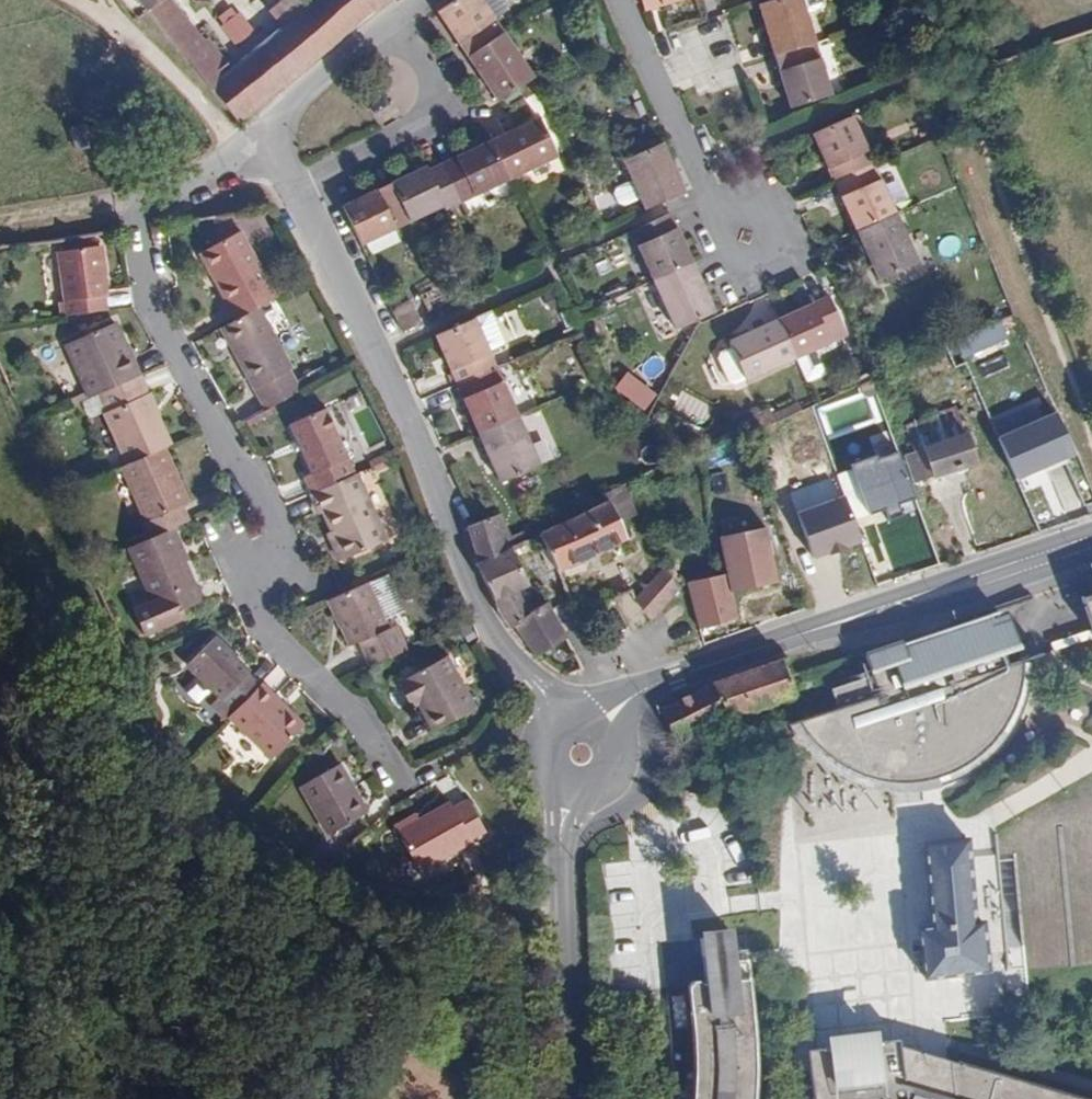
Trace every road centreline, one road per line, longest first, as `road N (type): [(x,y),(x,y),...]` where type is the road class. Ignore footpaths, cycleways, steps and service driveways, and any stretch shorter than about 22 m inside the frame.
road 1 (residential): [(263,143),(135,206),(143,301),(284,541),(249,572),(255,615),(276,647),(361,718),(394,782),(436,764)]
road 2 (track): [(0,808),(72,789),(155,802),(354,901),(412,911),(447,903),(535,854),(563,851)]
road 3 (residential): [(537,684),(482,610),(413,433),(298,188)]
road 4 (tertiary): [(1091,544),(676,677)]
road 5 (residential): [(298,188),(451,109),(397,9)]
road 6 (residential): [(751,239),(702,192),(617,0)]
road 7 (tertiary): [(562,828),(569,1098)]
road 8 (track): [(263,143),(221,131),(77,0)]
road 9 (residential): [(397,9),(263,143)]
road 10 (track): [(946,58),(1091,10)]
road 11 (track): [(0,226),(135,206)]

